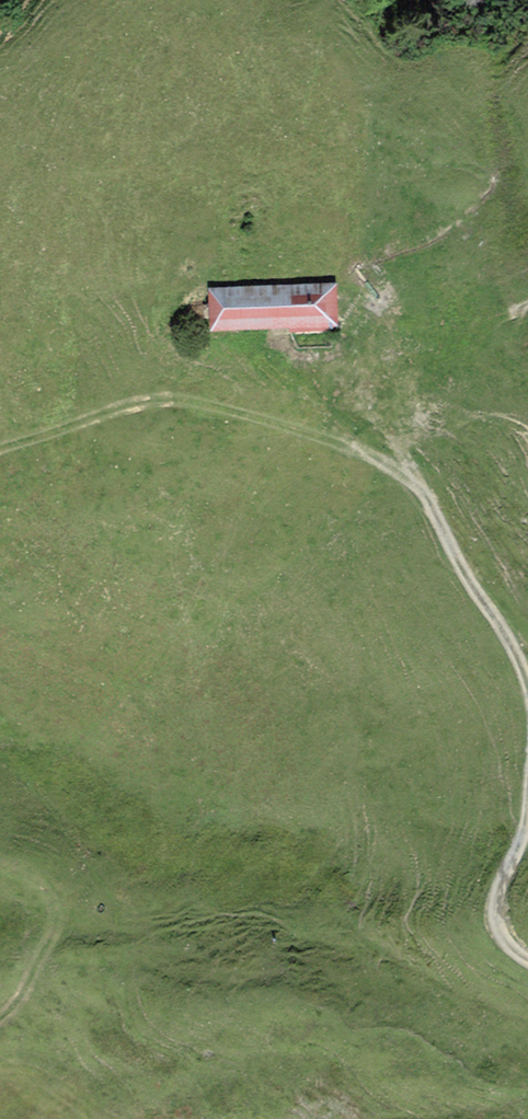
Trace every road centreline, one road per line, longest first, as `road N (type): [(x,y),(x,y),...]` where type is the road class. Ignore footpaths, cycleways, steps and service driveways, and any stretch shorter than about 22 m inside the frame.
road 1 (track): [(0,451),(176,403),(229,409),(355,448)]
road 2 (track): [(355,448),(422,492),(527,701)]
road 3 (track): [(527,823),(525,849),(496,918),(509,953),(527,964)]

